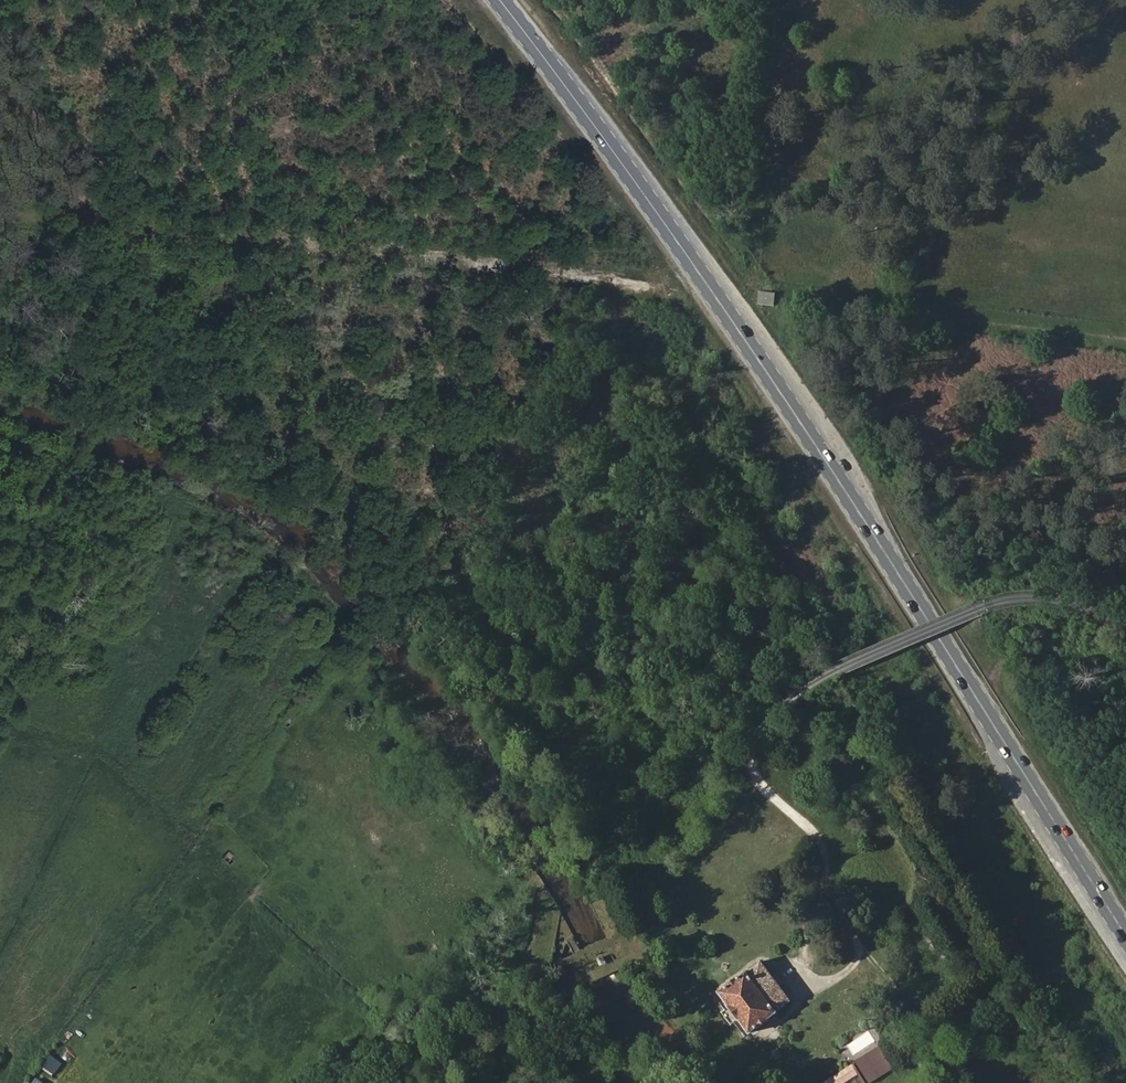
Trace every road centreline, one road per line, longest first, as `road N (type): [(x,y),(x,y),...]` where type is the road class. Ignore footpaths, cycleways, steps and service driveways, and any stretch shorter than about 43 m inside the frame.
road 1 (primary): [(499,0),(731,318),(1125,935)]
road 2 (track): [(305,1082),(329,1058),(456,996),(555,965)]

